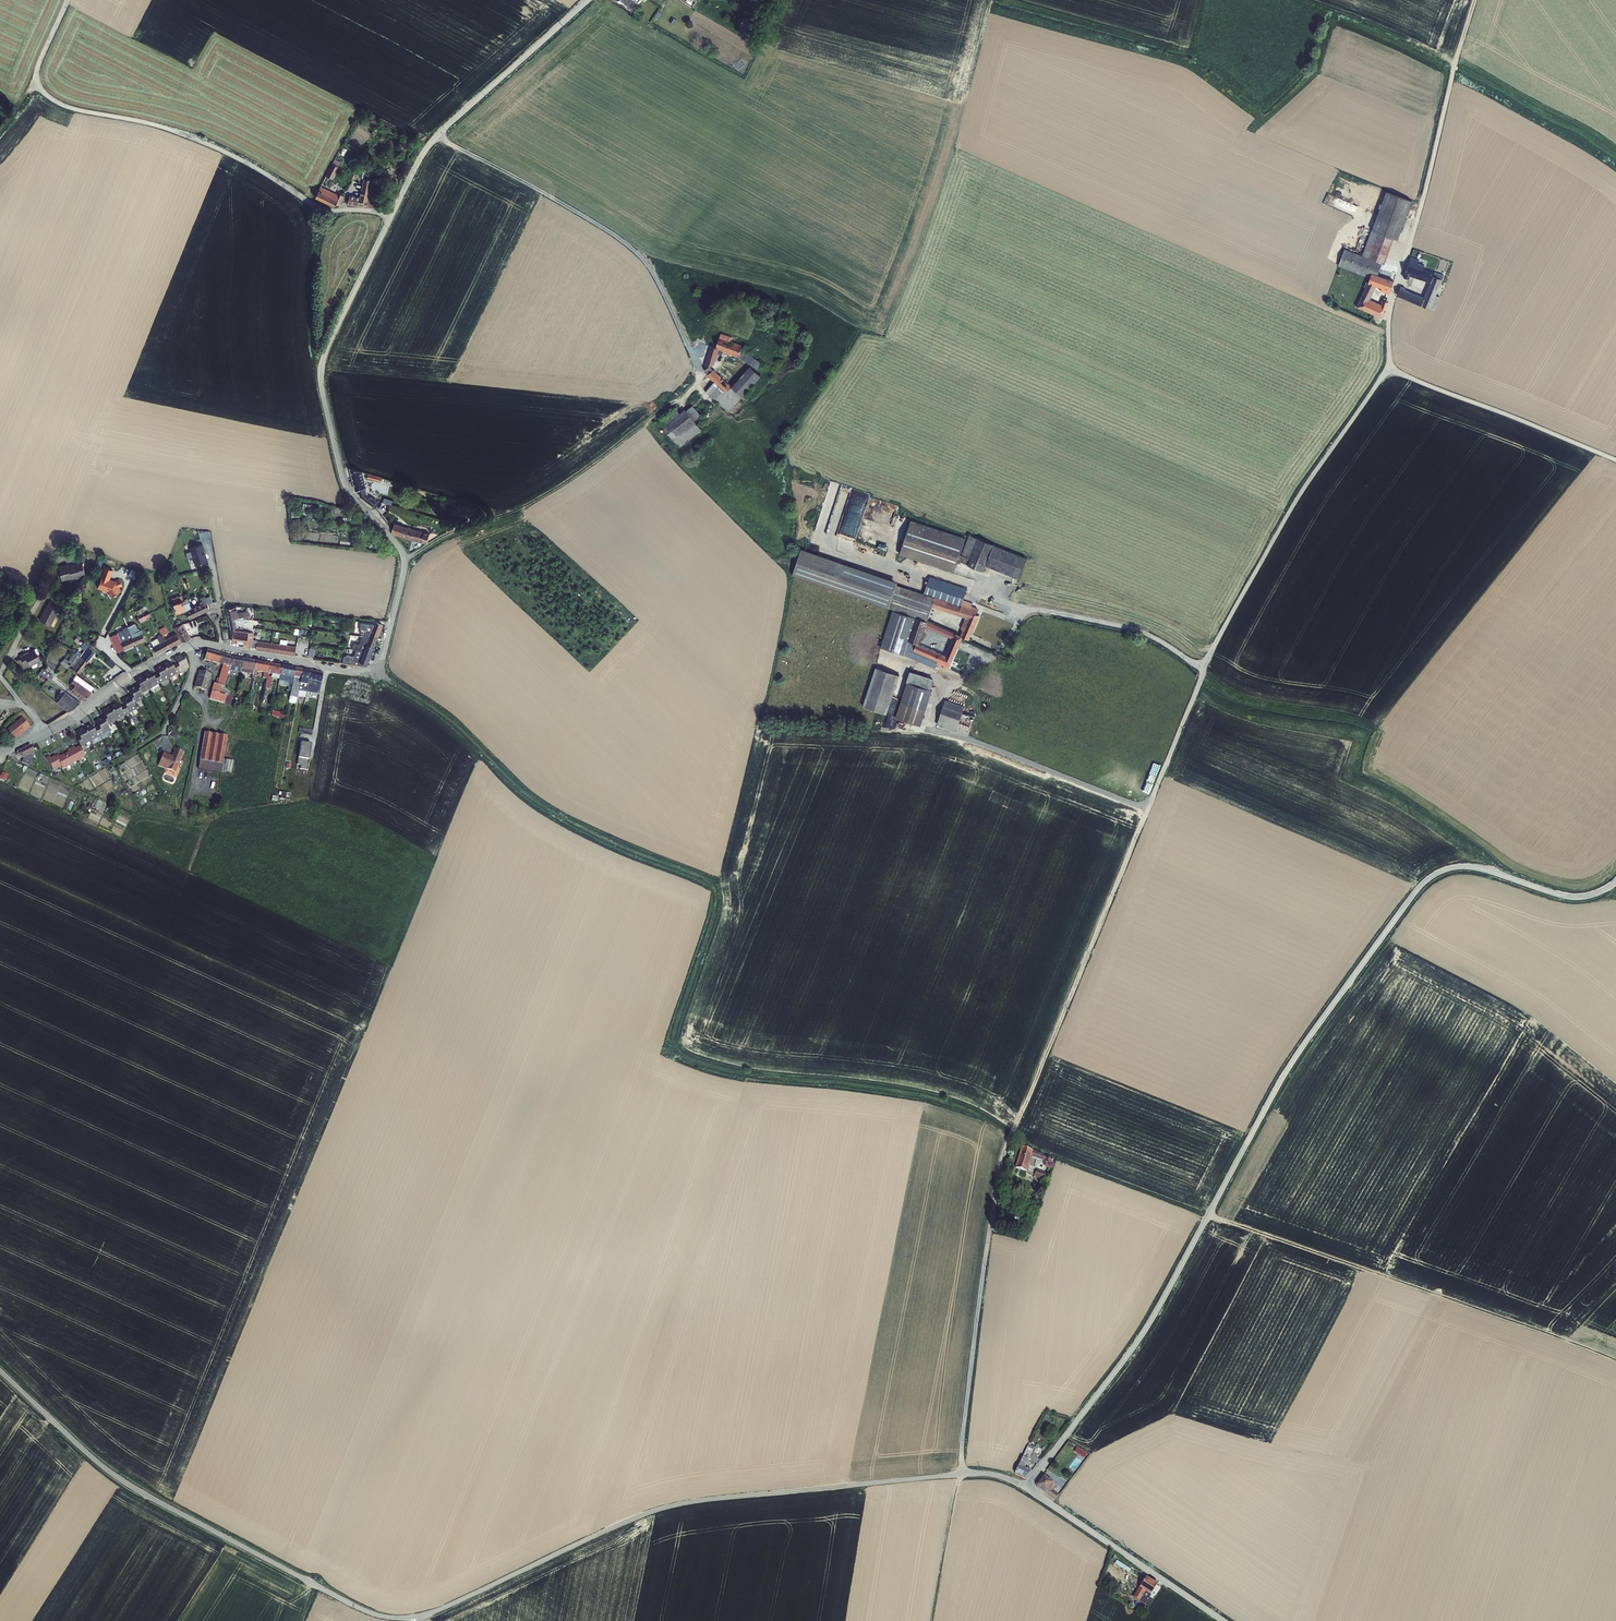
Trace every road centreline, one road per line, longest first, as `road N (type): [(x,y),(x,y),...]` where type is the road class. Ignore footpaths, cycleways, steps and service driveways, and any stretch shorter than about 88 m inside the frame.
road 1 (unclassified): [(1390,369),(1293,505),(1203,667),(1010,1138),(960,1474)]
road 2 (track): [(372,672),(440,716),(528,802),(592,837),(710,884),(713,917),(667,1053),(710,1069),(969,1112),(1008,1149)]
road 3 (tertiary): [(1615,878),(1573,898),(1489,868),(1444,870),(1412,894),(1298,1053),(1138,1340),(1027,1487)]
road 4 (tertiary): [(960,1474),(671,1506),(410,1617)]
road 5 (unclassified): [(392,215),(320,371),(345,487),(405,564),(383,657),(372,672)]
road 6 (tertiary): [(0,1371),(133,1488),(360,1609),(410,1617)]
road 7 (residential): [(67,0),(36,75),(53,102),(199,141),(321,210),(392,215)]
road 8 (track): [(1202,1212),(1615,1363)]
road 9 (track): [(227,154),(292,198),(311,224),(307,346),(344,501)]
road 10 (residential): [(372,672),(196,643),(43,733)]
road 11 (track): [(399,549),(521,507),(702,376)]
road 12 (unclassified): [(1456,63),(1391,306),(1390,369)]
road 13 (unclassified): [(591,0),(433,143),(392,215)]
road 14 (unclassified): [(1390,369),(1615,461)]
road 15 (tertiary): [(1223,1620),(1027,1487)]
road 16 (track): [(1303,0),(1456,63)]
road 17 (track): [(960,1474),(929,1620)]

